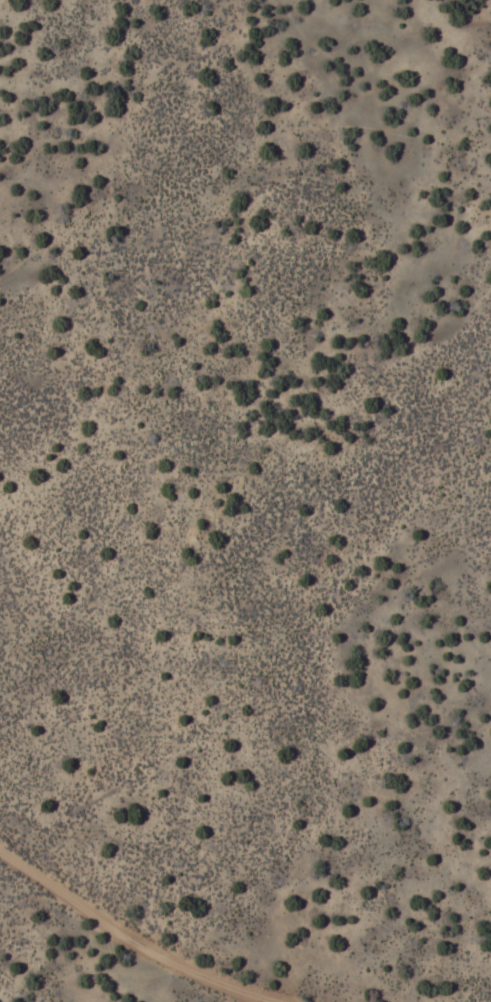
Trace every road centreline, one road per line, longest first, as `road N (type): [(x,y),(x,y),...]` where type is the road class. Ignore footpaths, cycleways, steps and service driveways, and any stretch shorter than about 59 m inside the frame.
road 1 (tertiary): [(261,1001),(140,948),(0,854)]

